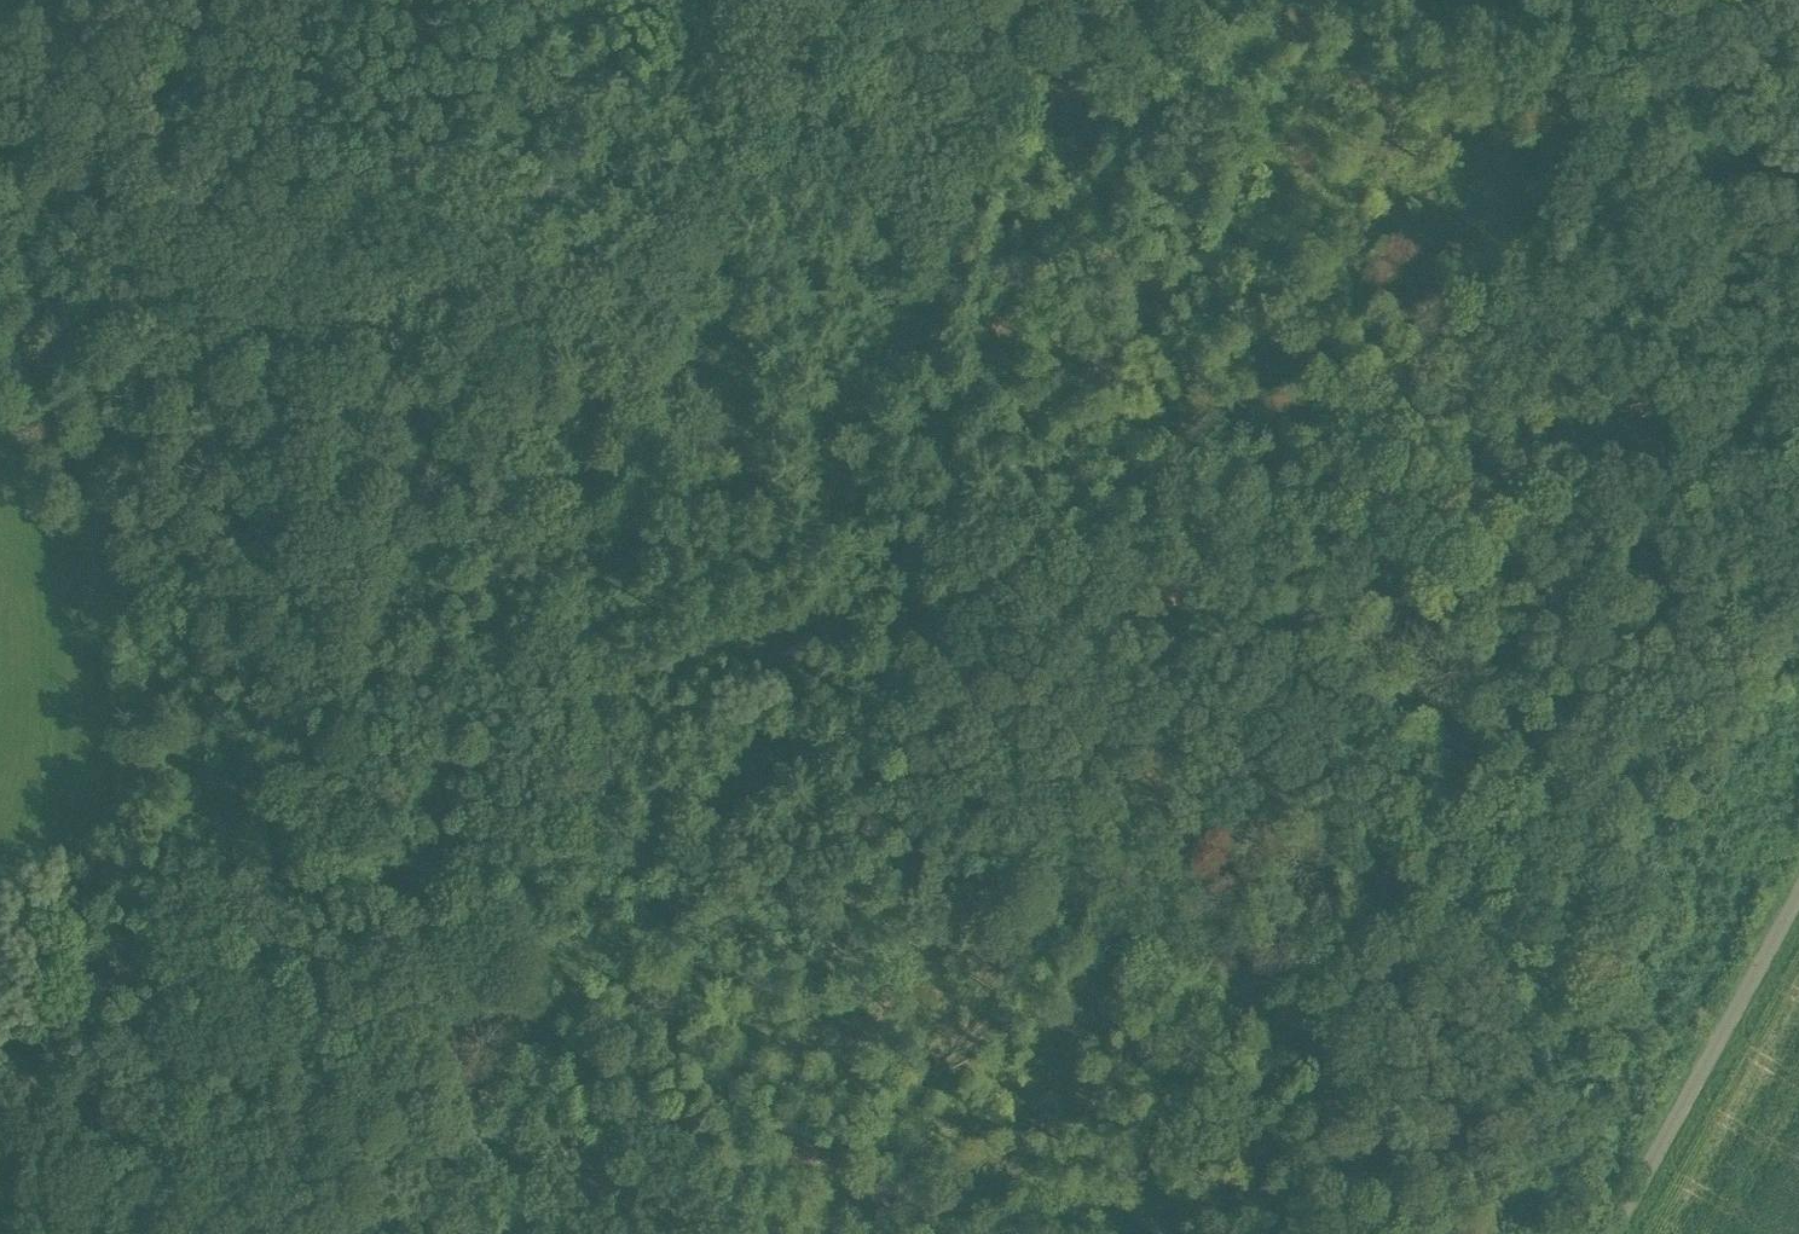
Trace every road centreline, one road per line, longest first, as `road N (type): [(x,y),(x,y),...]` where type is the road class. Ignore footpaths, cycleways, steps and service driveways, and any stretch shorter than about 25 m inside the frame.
road 1 (unclassified): [(1605,1233),(1798,885)]

